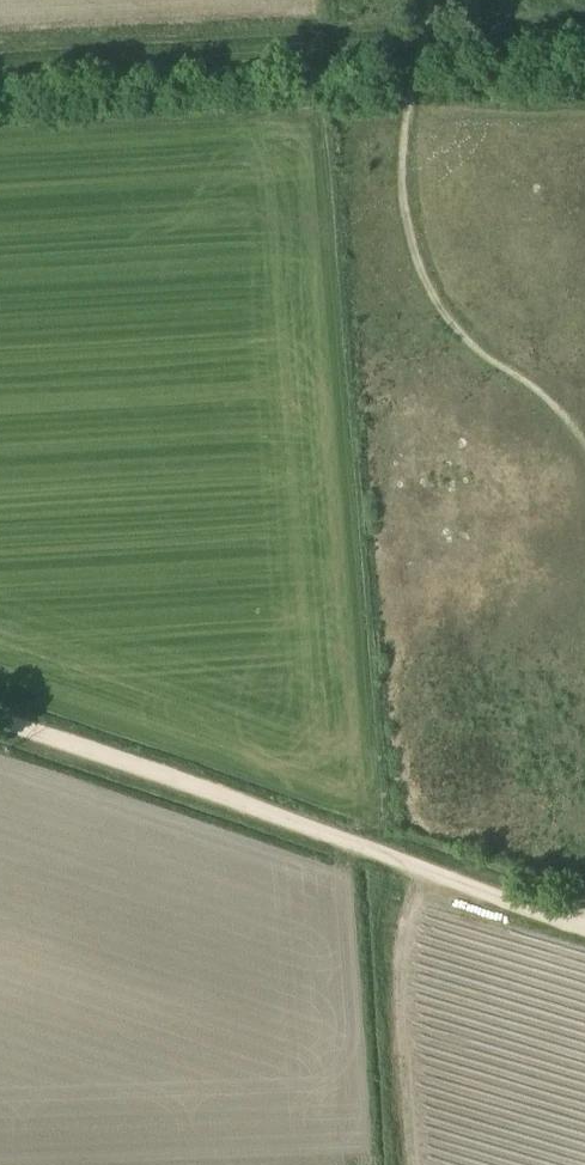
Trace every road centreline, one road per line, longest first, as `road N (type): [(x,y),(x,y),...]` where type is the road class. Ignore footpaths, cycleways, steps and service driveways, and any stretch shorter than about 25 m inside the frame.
road 1 (track): [(584,922),(0,721)]
road 2 (track): [(0,65),(423,44)]

